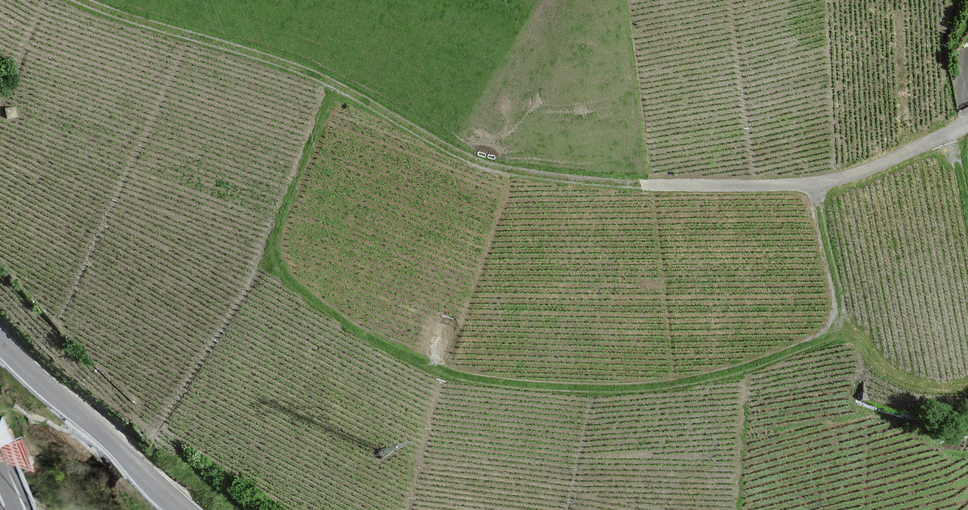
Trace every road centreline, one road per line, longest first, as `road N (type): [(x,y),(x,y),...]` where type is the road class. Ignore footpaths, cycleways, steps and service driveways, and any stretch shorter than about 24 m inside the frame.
road 1 (track): [(817,184),(833,313),(826,329),(652,387),(549,386),(439,372),(298,287),(279,259),(279,217),(332,86)]
road 2 (track): [(82,0),(309,73),(469,159),(572,179),(669,184)]
road 3 (track): [(967,125),(817,184),(669,184)]
road 4 (tertiary): [(0,341),(182,509)]

